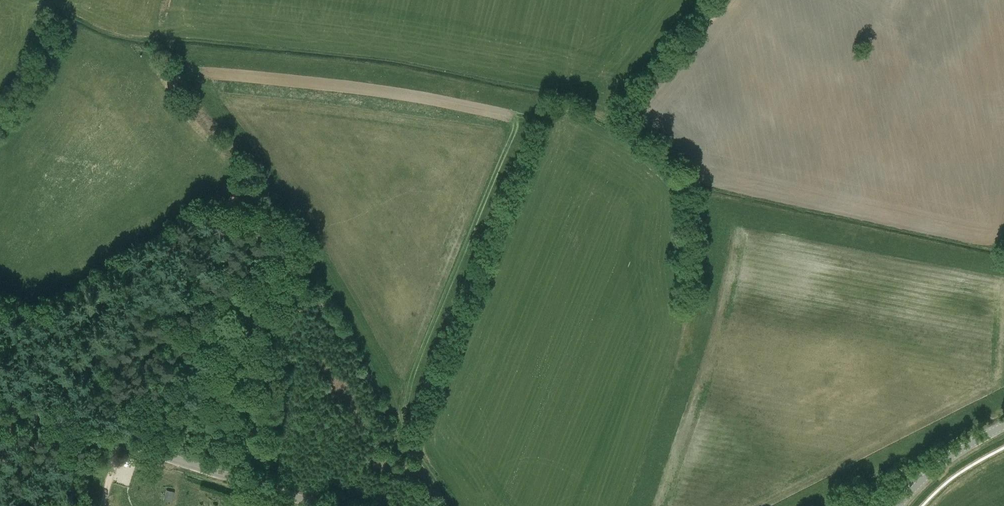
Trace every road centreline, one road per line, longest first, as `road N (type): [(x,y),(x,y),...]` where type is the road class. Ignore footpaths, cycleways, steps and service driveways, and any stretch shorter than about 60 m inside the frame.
road 1 (tertiary): [(322,505),(0,404)]
road 2 (secondary): [(898,505),(937,466),(1003,425)]

